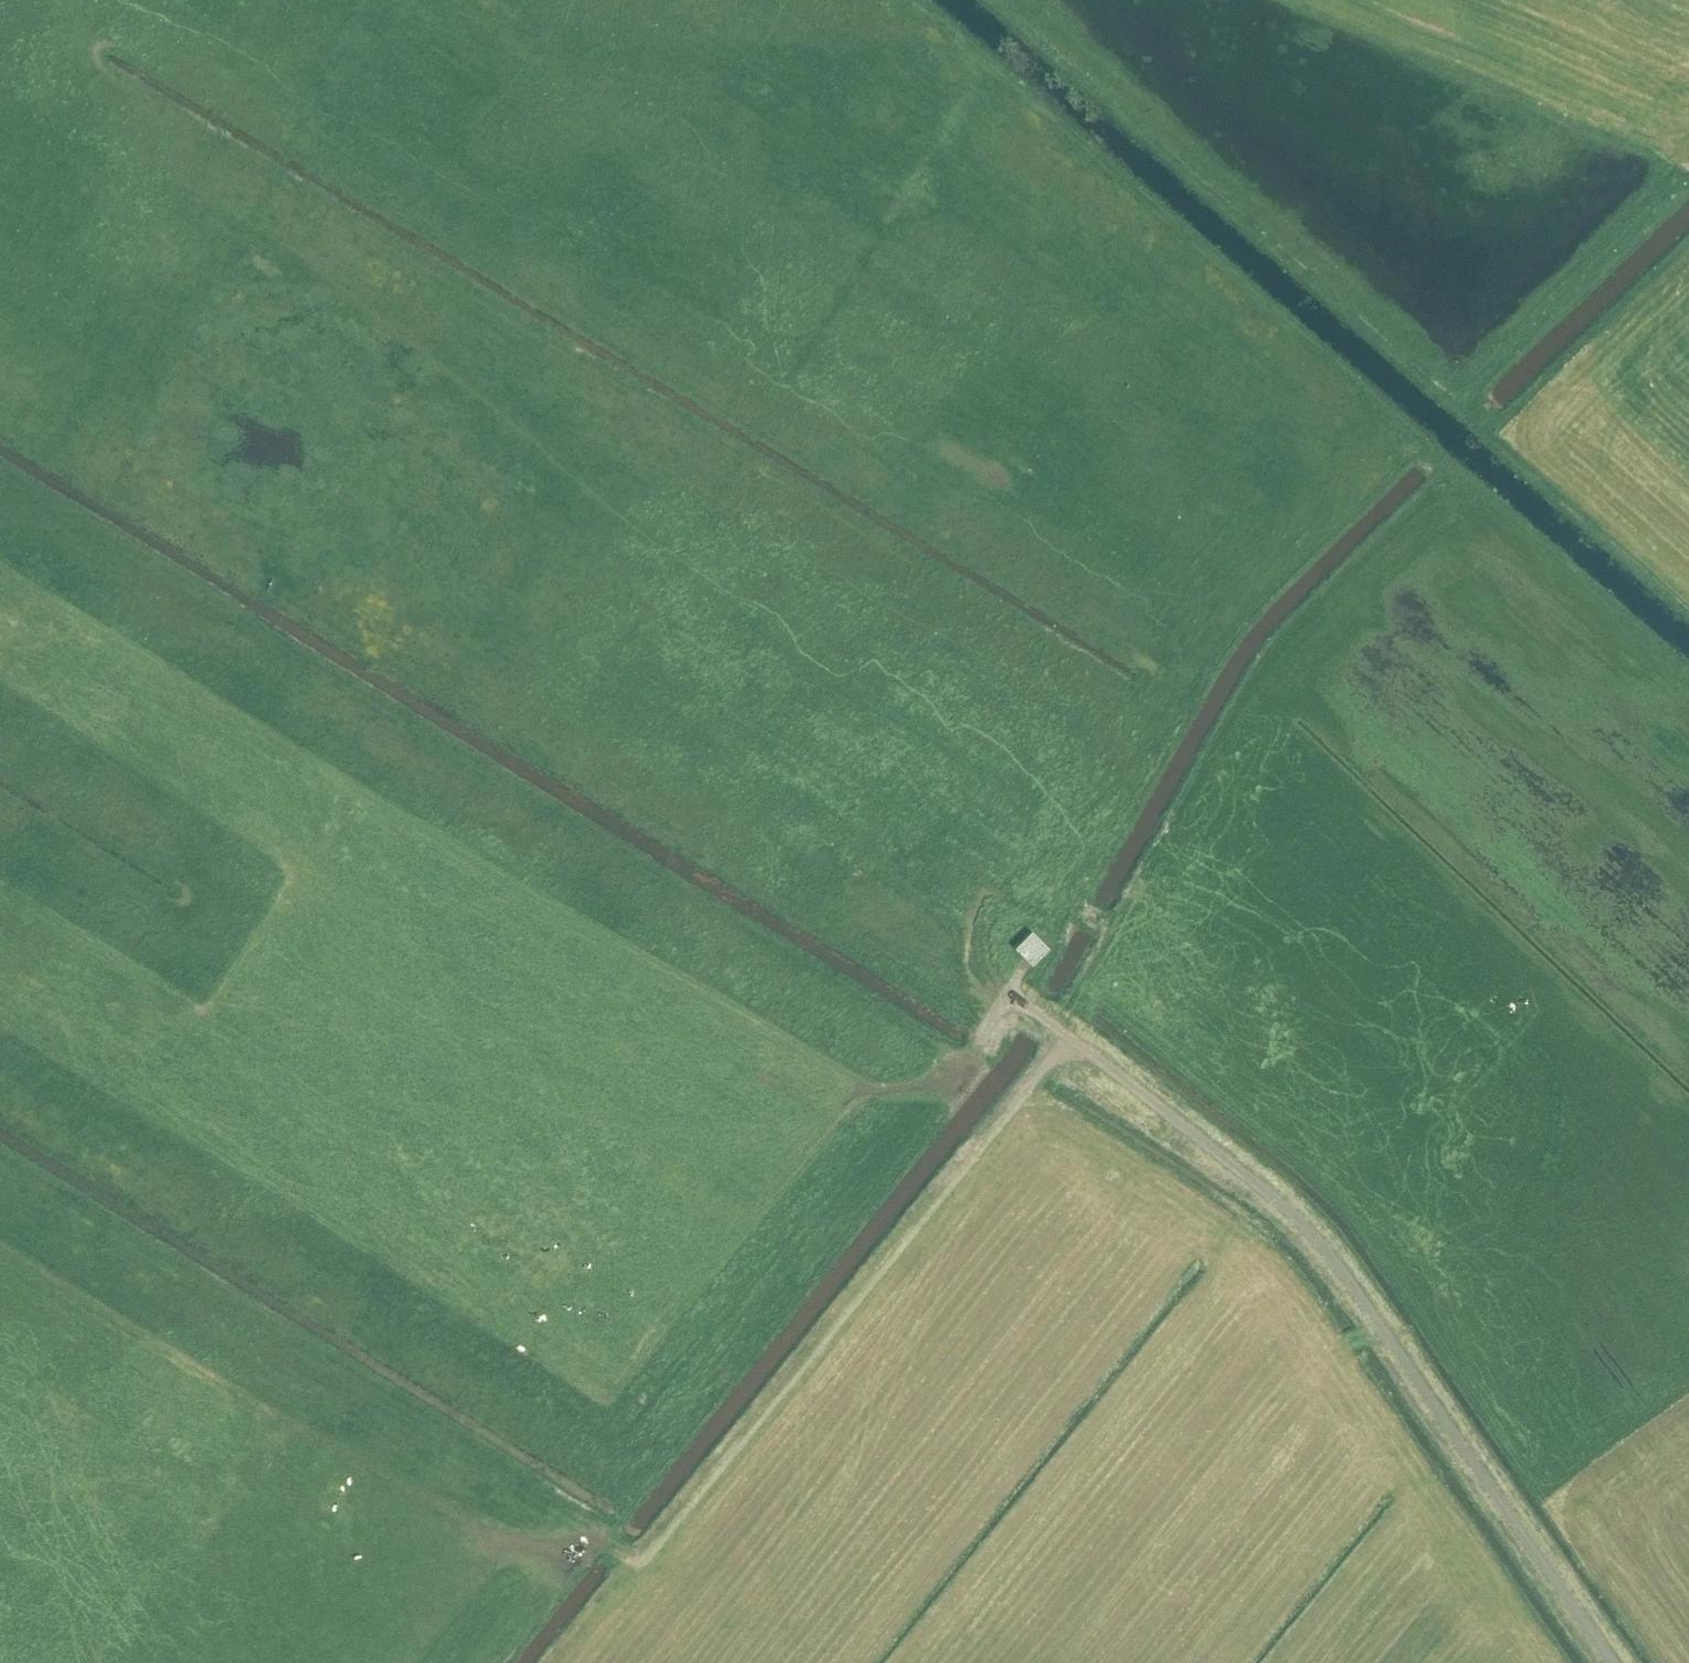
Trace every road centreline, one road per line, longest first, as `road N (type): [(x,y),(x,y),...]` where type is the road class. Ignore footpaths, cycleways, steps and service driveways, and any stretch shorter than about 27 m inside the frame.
road 1 (unclassified): [(1614,1662),(1339,1269),(1278,1201),(1067,1036)]

